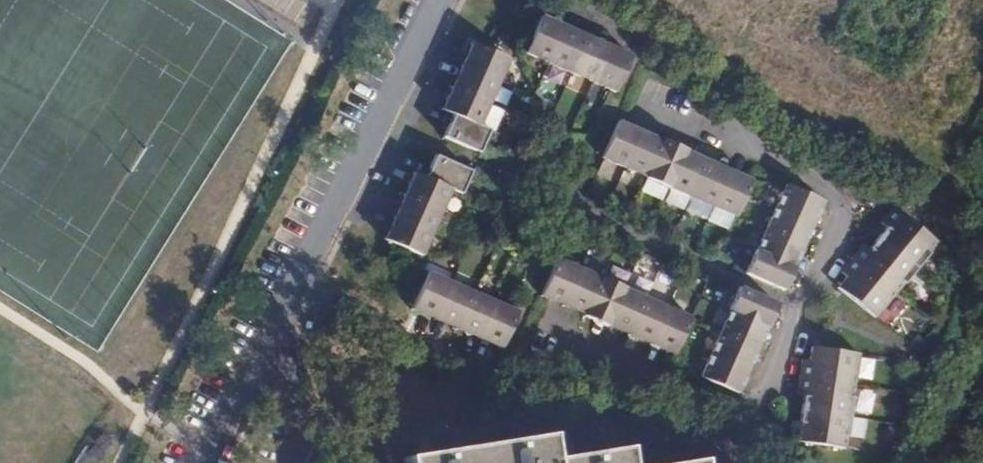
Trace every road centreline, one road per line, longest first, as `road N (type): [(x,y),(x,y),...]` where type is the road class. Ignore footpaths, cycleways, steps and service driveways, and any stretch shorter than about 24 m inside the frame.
road 1 (residential): [(206,462),(443,0)]

